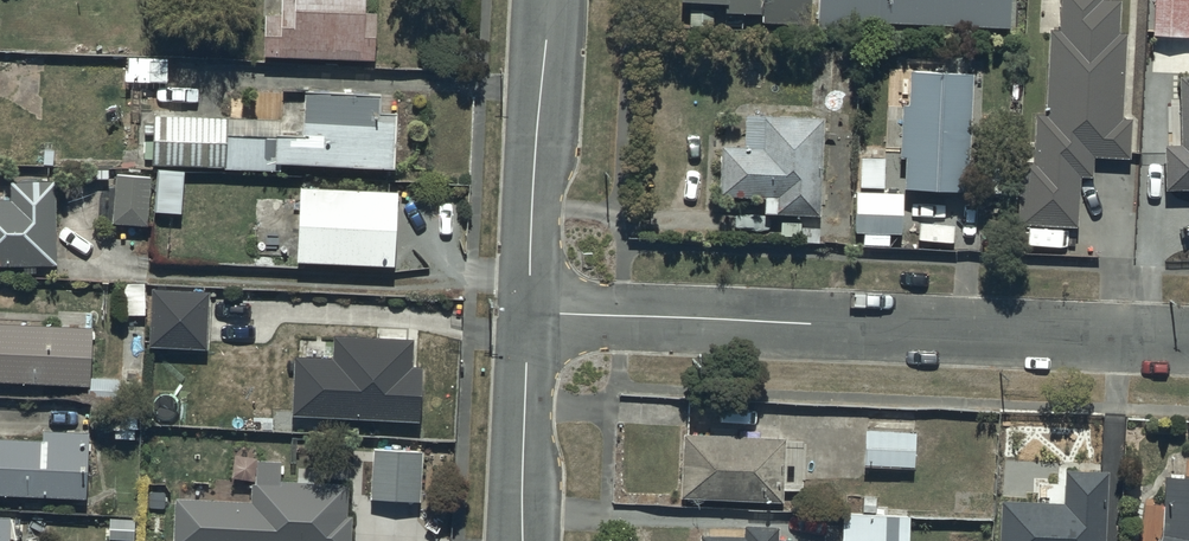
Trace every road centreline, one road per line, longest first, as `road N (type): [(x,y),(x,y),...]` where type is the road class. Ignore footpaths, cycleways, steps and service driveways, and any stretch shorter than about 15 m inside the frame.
road 1 (residential): [(530,312),(1188,341)]
road 2 (residential): [(530,312),(544,0)]
road 3 (residential): [(519,540),(530,312)]

